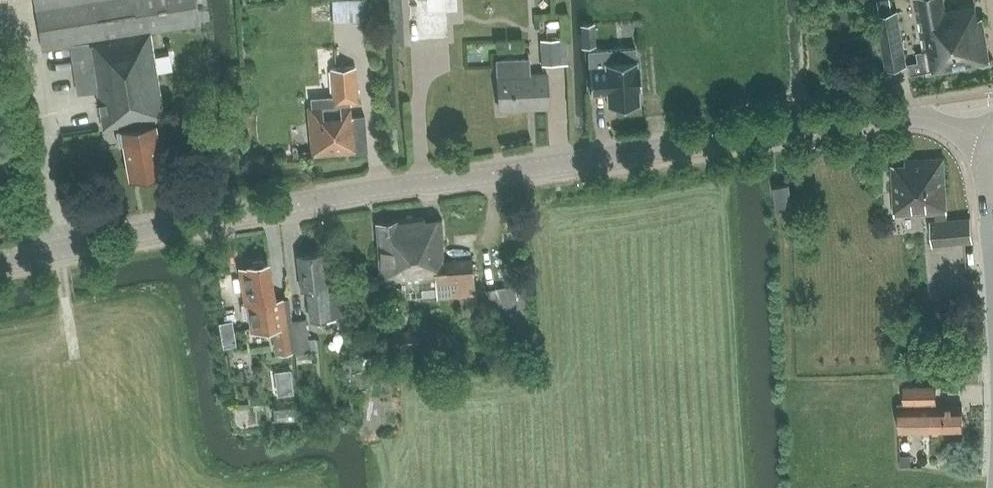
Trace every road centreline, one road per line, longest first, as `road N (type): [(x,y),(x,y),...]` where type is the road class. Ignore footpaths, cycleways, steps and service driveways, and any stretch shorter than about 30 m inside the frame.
road 1 (tertiary): [(0,264),(279,207),(899,115),(943,121),(992,143)]

